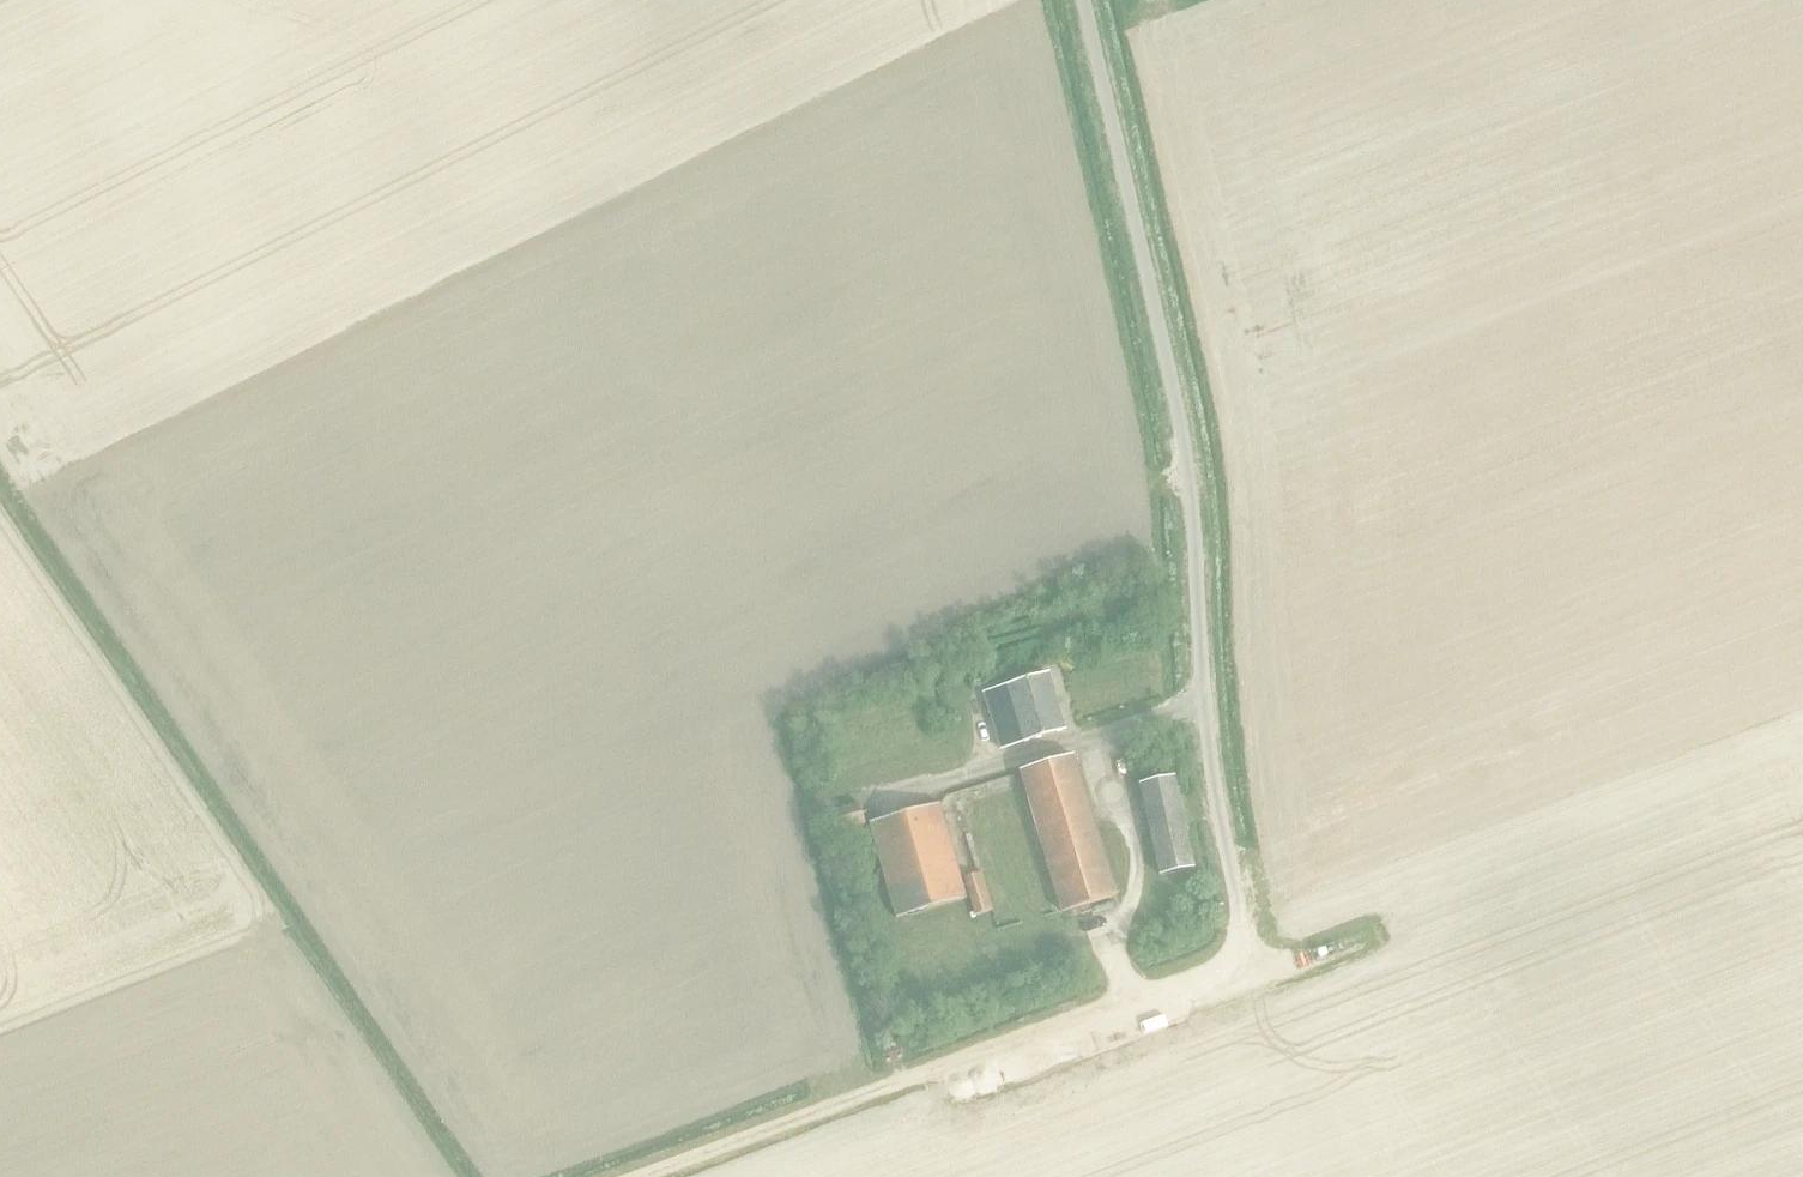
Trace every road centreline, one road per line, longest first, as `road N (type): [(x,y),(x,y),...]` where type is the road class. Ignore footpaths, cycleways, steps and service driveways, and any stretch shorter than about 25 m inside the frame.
road 1 (unclassified): [(1198,974),(1226,955),(1238,917),(1201,700),(1191,513),(1176,398),(1082,0)]
road 2 (track): [(636,1176),(1198,974)]

